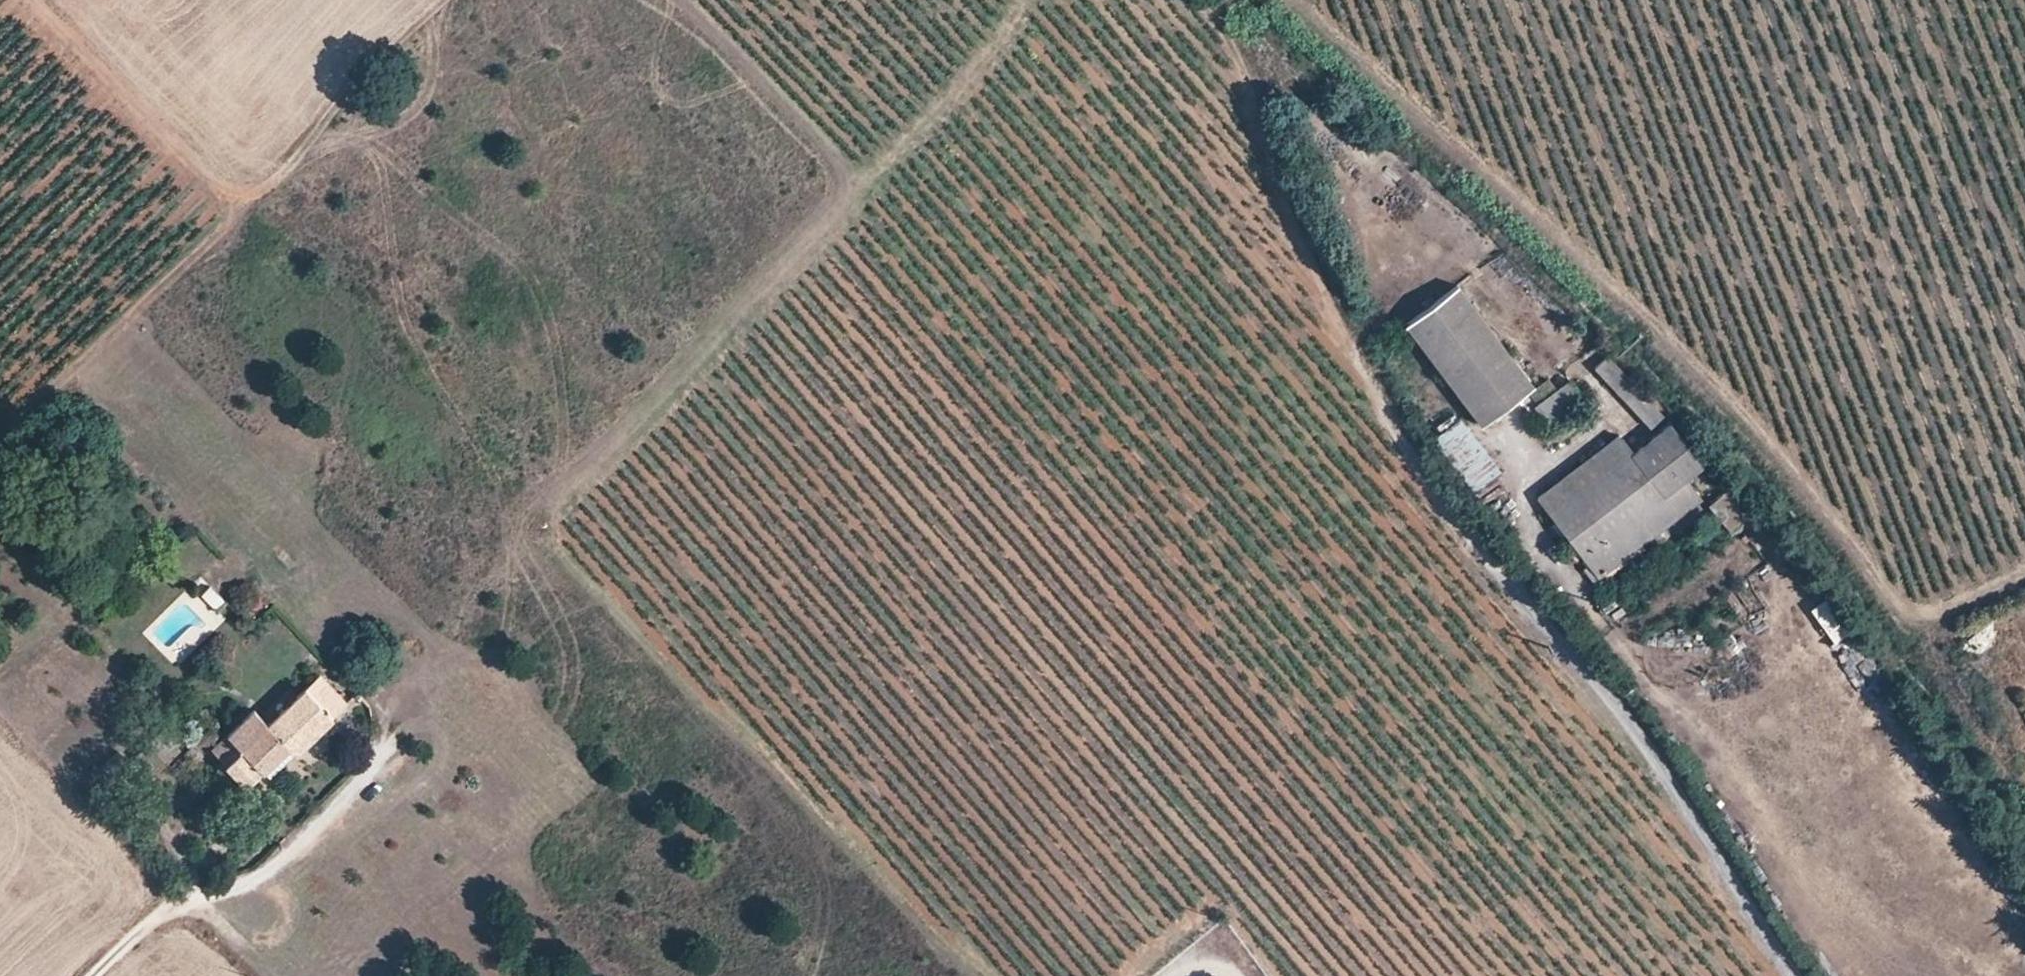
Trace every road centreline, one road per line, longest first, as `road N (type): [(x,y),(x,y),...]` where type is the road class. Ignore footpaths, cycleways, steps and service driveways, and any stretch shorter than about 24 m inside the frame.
road 1 (unclassified): [(1470,529),(1643,739),(1798,975)]

